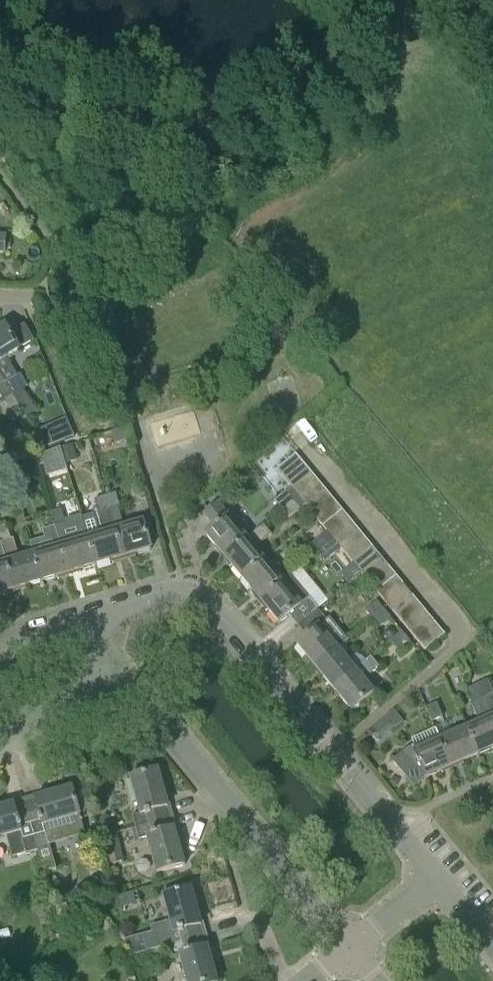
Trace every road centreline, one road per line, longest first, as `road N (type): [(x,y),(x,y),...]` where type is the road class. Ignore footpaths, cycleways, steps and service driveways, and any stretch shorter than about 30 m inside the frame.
road 1 (residential): [(436,883),(222,612),(187,594),(86,622)]
road 2 (unclassified): [(0,50),(44,96),(97,123),(128,131),(212,130),(267,118),(316,90),(341,55),(353,0)]
road 3 (residential): [(96,671),(119,675),(138,691),(345,949)]

